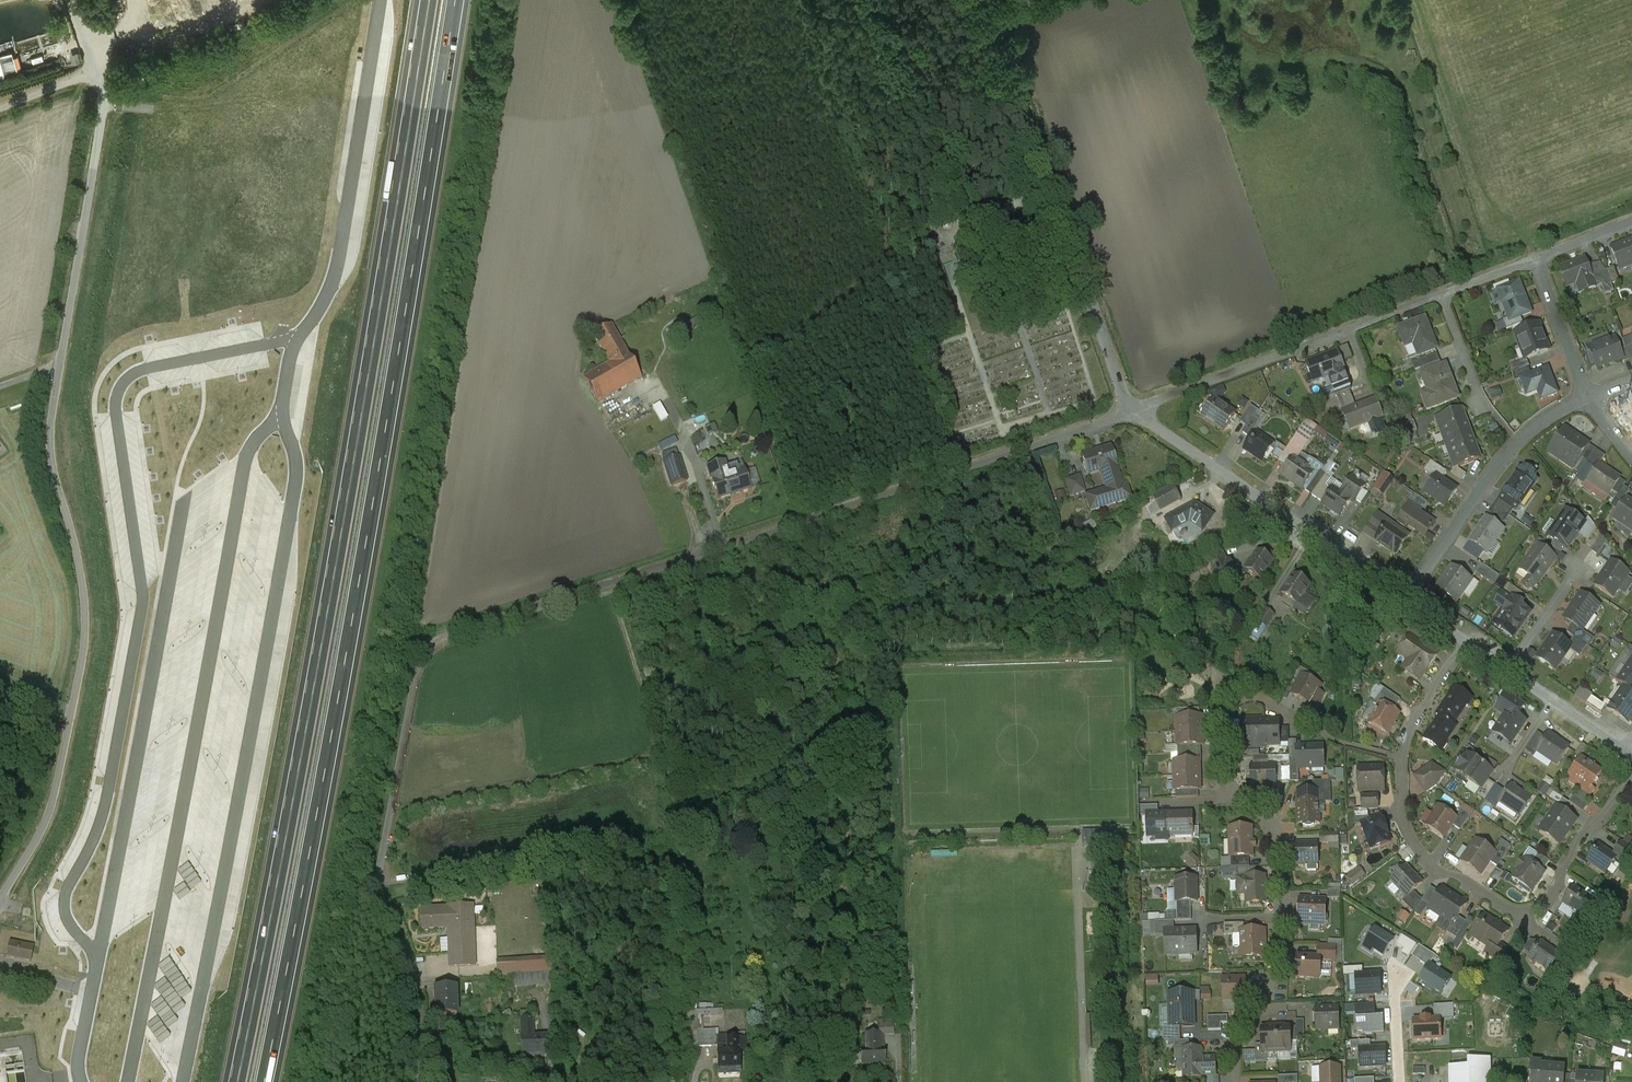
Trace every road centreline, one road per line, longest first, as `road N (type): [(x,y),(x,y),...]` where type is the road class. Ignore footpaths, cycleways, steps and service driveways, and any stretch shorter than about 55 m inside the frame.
road 1 (unclassified): [(417,1081),(413,985),(381,885),(418,669),(429,647),(1138,410)]
road 2 (motorway): [(265,1081),(353,627),(457,0)]
road 3 (motorway): [(428,0),(324,624),(237,1081)]
road 4 (unclassified): [(101,72),(98,144),(49,438),(88,597),(46,820),(0,897)]
road 5 (residential): [(1466,643),(1397,755),(1398,814),(1432,868),(1528,921),(1557,890),(1579,839),(1631,778)]
road 6 (residential): [(1236,1081),(1238,1033),(1281,971),(1285,918),(1274,831),(1222,773),(1220,712),(1227,694),(1245,691),(1281,711)]
road 7 (unclassified): [(990,0),(1122,391),(1138,410)]
road 8 (residential): [(1138,410),(1403,597)]
road 9 (residential): [(1138,410),(1441,295)]
road 10 (residential): [(1590,397),(1518,443),(1403,597)]
road 11 (residential): [(1590,397),(1536,260)]

